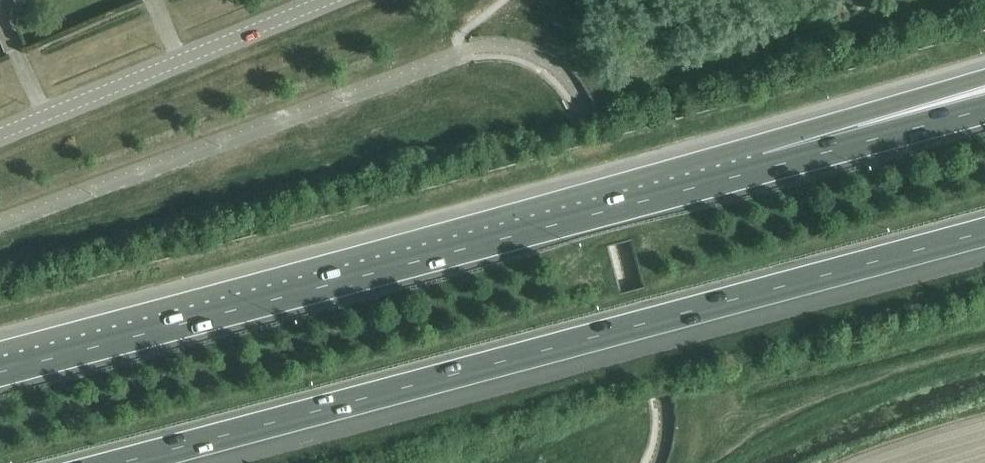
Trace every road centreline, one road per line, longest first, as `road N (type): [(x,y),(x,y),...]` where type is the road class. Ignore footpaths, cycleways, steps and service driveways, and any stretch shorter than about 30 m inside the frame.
road 1 (motorway): [(118,462),(984,231)]
road 2 (motorway): [(762,167),(0,373)]
road 3 (unclassified): [(0,133),(325,0)]
road 4 (motorway): [(984,77),(848,119),(762,167)]
road 5 (motorway): [(984,107),(762,167)]

